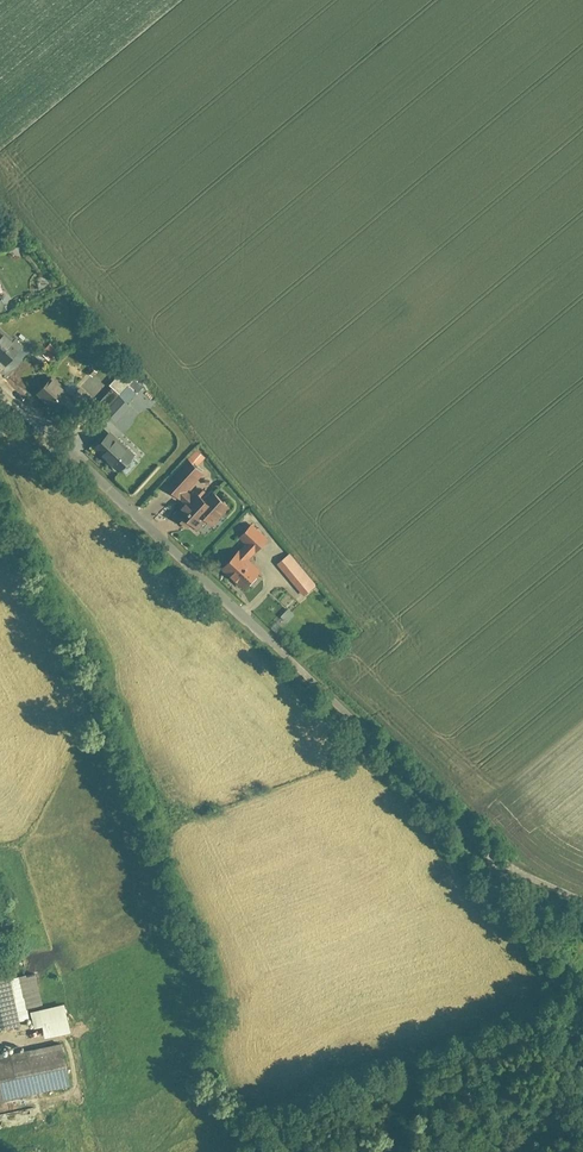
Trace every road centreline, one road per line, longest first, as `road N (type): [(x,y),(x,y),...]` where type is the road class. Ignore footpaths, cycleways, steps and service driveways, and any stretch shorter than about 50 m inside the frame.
road 1 (residential): [(0,389),(501,865),(582,899)]

